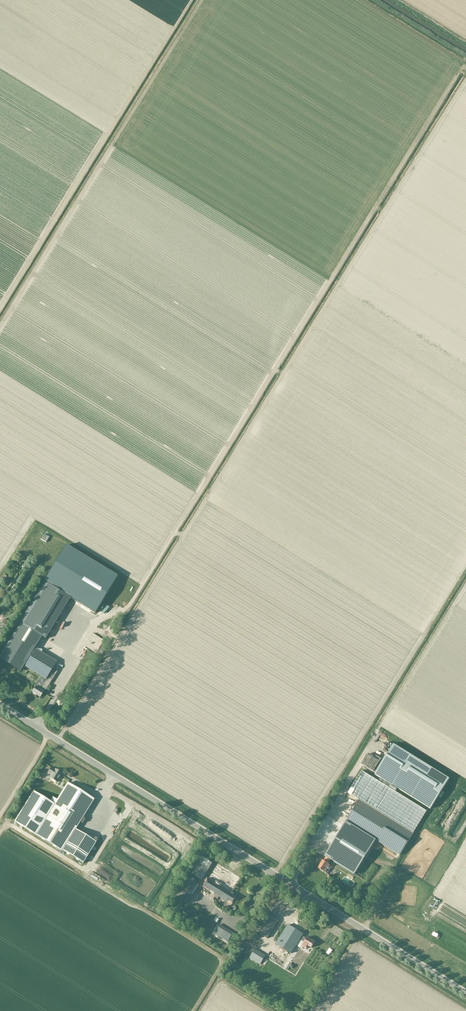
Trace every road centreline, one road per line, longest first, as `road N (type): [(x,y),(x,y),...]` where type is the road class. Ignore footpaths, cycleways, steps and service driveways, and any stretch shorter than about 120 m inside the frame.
road 1 (unclassified): [(465,993),(0,705)]

